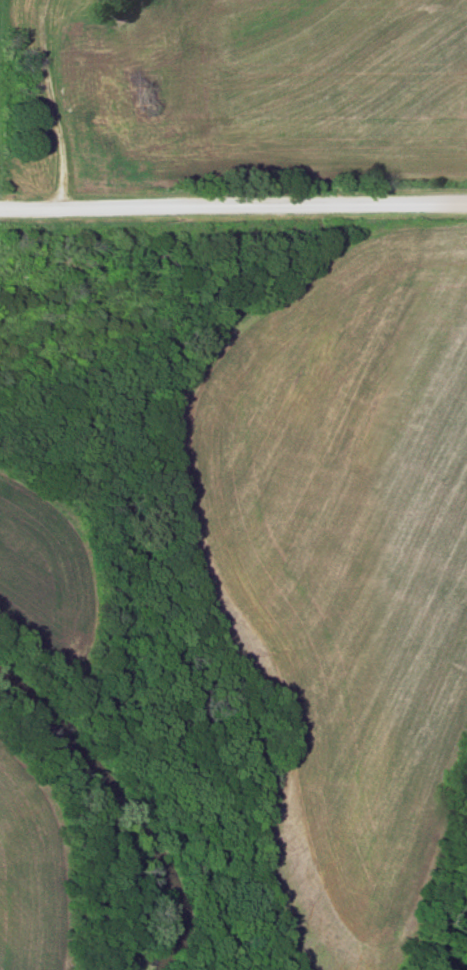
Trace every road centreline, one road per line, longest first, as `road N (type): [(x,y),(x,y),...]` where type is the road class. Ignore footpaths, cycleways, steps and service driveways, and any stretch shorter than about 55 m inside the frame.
road 1 (residential): [(466,203),(0,207)]

